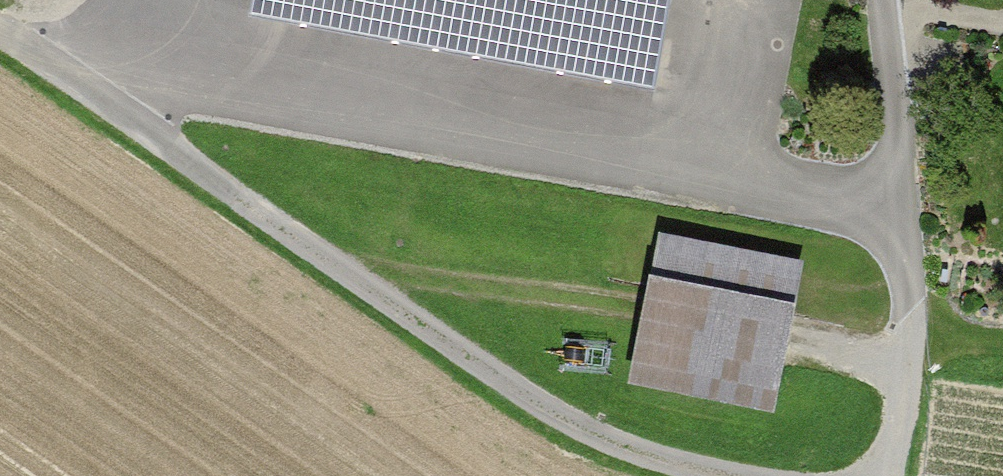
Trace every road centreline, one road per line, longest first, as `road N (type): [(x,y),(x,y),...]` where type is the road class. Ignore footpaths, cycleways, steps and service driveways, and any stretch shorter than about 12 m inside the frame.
road 1 (track): [(34,61),(907,216)]
road 2 (track): [(722,475),(668,464),(565,420),(0,38)]
road 3 (track): [(893,475),(906,376),(907,216),(884,0)]

